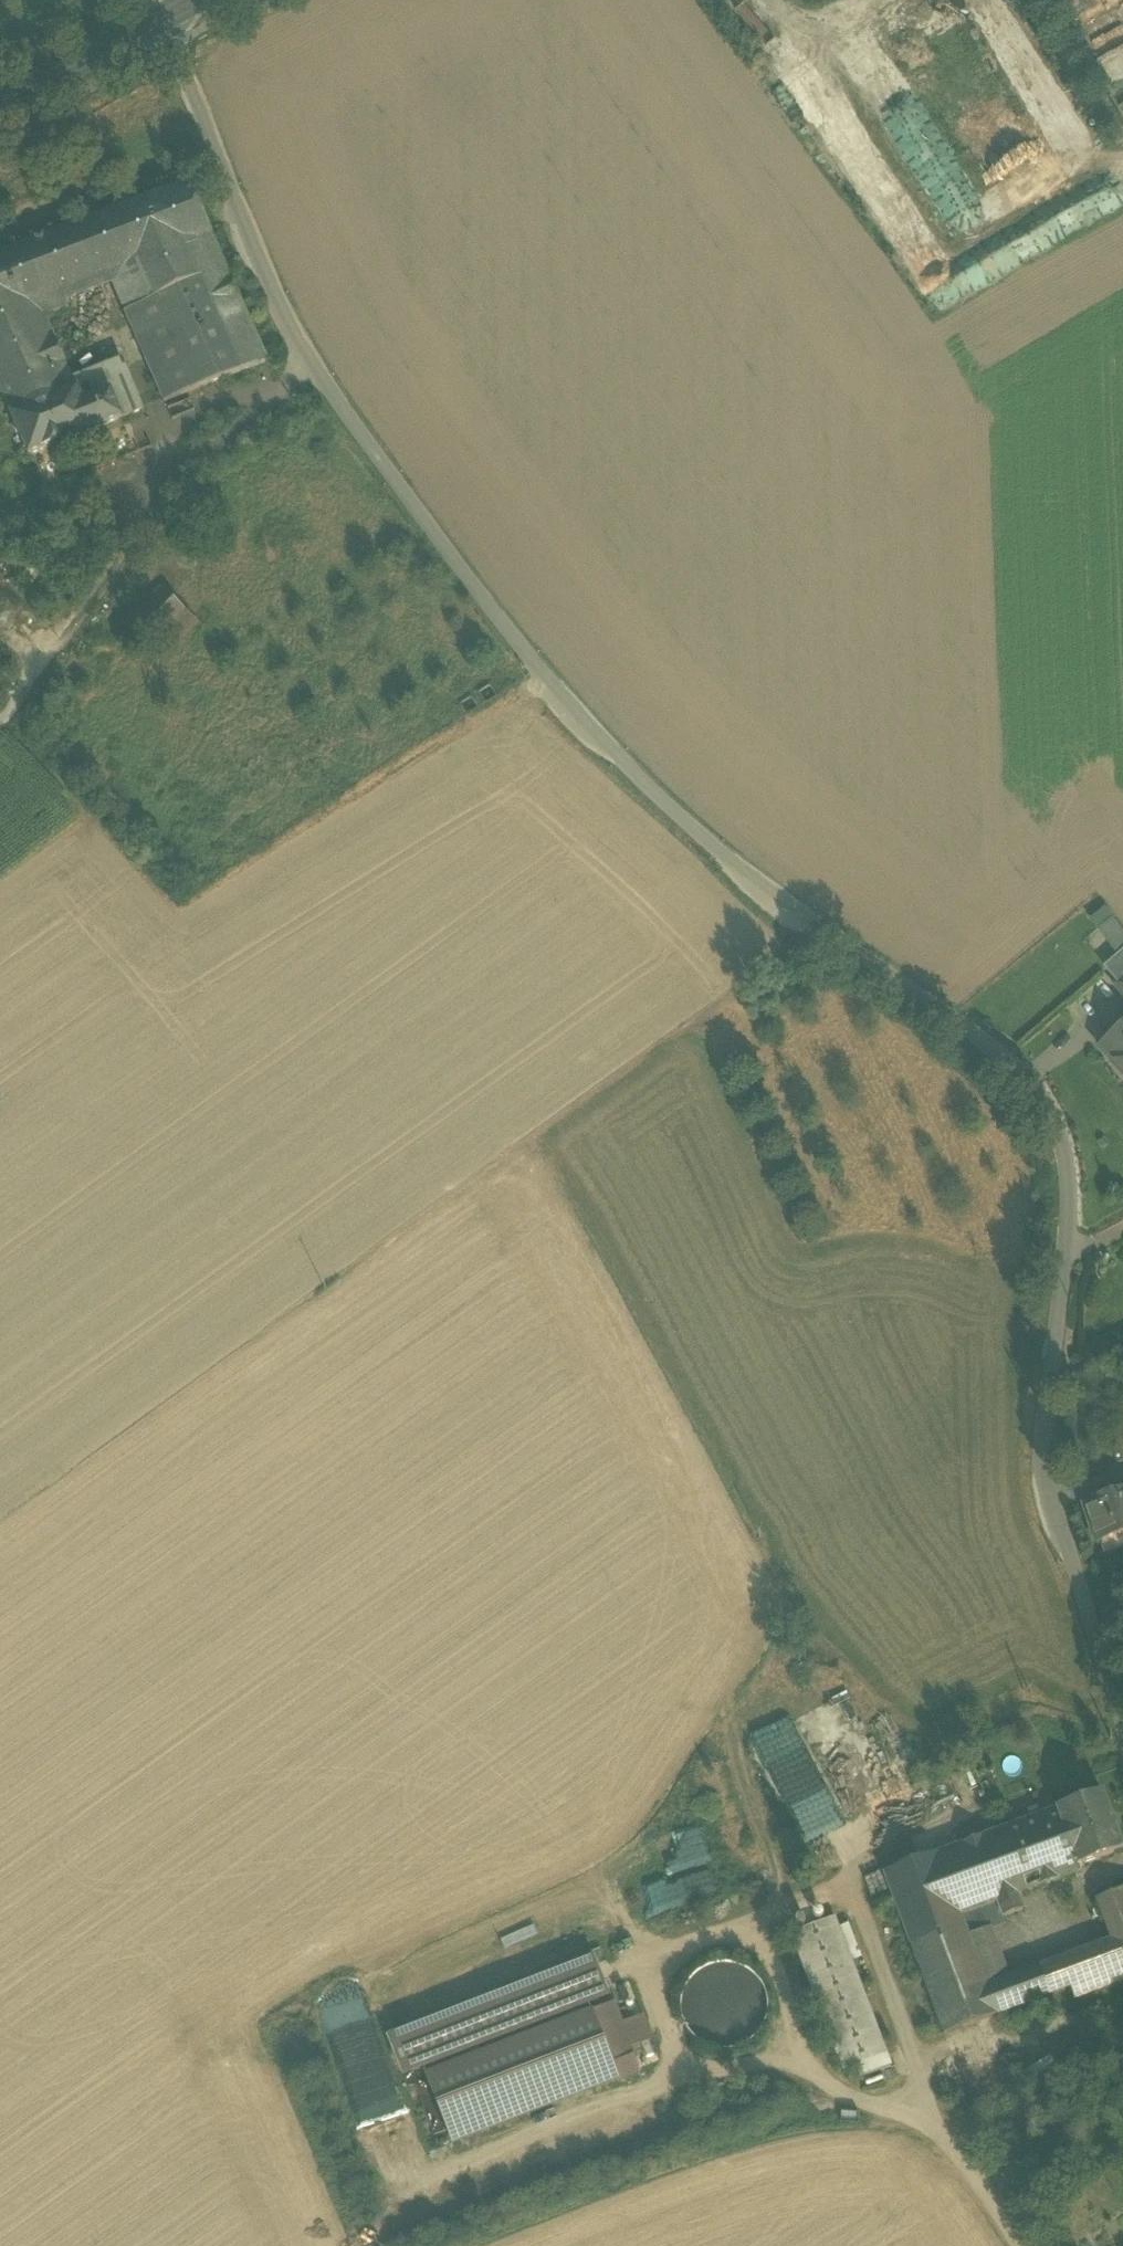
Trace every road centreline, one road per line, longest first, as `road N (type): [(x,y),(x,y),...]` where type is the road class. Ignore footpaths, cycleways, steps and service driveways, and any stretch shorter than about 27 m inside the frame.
road 1 (unclassified): [(160,19),(250,246),(304,357),(517,643),(685,825),(986,1044),(1040,1095),(1056,1124),(1070,1167),(1045,1356),(1051,1506),(1122,1736)]
road 2 (track): [(925,2095),(879,2109),(822,2077),(775,2063),(728,2068),(601,2101),(440,2159),(403,2152),(357,2040)]
road 3 (track): [(1027,2245),(925,2095),(846,1884),(884,1854),(973,1818)]
road 4 (track): [(0,724),(56,640),(108,583),(148,489),(165,471),(224,443),(281,385)]
road 5 (track): [(0,185),(115,123),(192,100)]
road 6 (primary): [(160,19),(0,106)]

